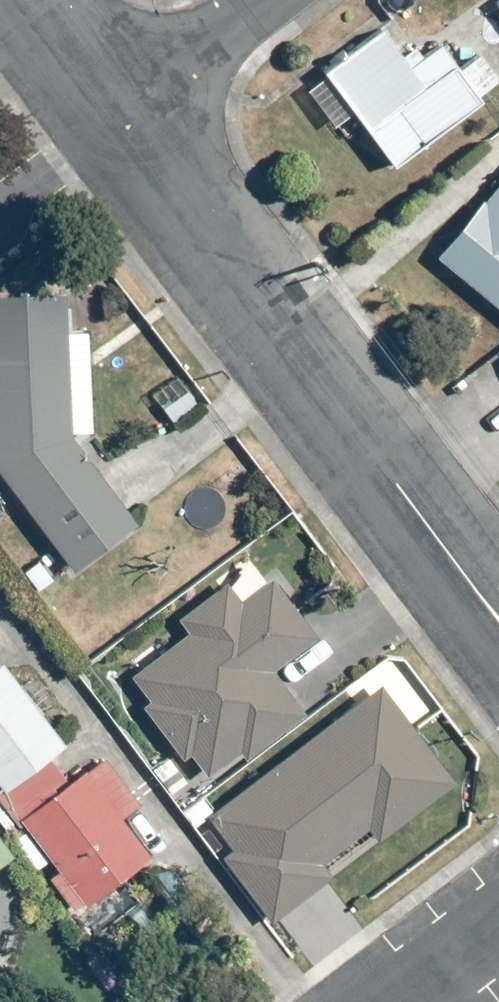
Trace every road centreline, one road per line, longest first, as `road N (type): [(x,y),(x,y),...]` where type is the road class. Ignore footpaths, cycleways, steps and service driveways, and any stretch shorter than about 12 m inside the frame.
road 1 (residential): [(498,627),(105,112)]
road 2 (residential): [(255,0),(105,112)]
road 3 (residential): [(105,112),(21,0)]

